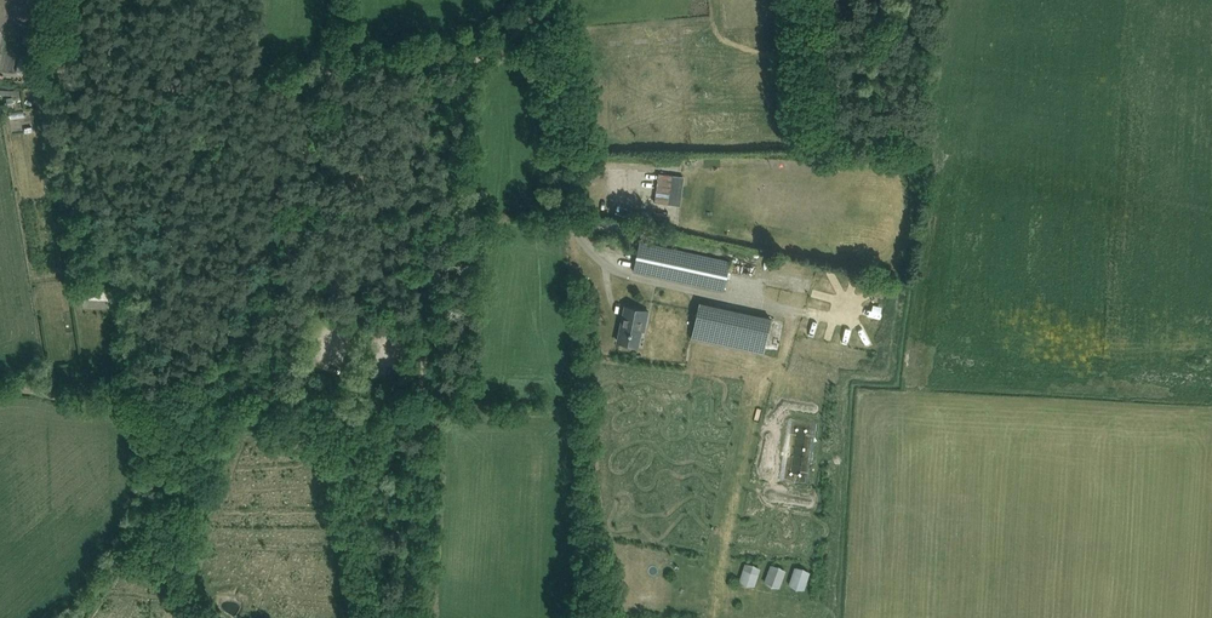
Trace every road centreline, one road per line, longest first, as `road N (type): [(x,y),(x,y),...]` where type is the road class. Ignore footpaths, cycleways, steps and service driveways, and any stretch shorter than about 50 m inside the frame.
road 1 (track): [(87,0),(75,71),(108,74),(135,123),(163,386),(279,397),(306,388),(425,401),(400,617)]
road 2 (track): [(464,68),(341,76),(126,548),(77,617)]
road 3 (track): [(537,14),(464,68),(425,401)]
road 4 (unclassified): [(593,257),(572,229),(558,176),(536,0)]
road 5 (track): [(341,76),(108,74)]

